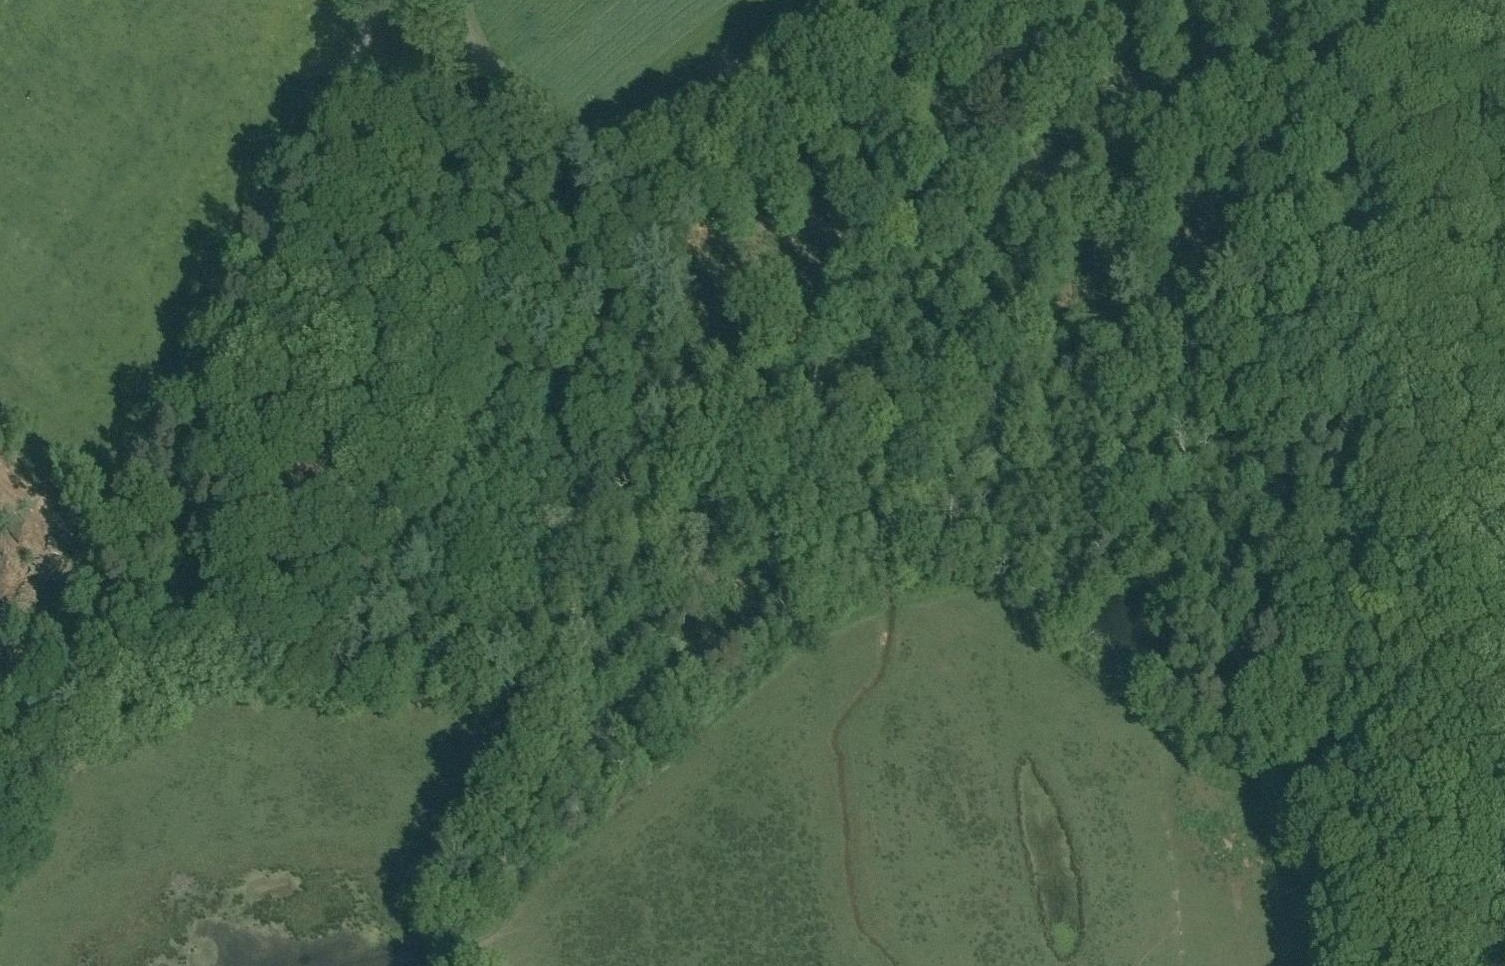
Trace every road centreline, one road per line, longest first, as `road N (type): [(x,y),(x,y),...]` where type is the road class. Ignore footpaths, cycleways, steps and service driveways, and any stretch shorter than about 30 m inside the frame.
road 1 (track): [(1443,965),(1404,0)]
road 2 (unclassified): [(0,709),(384,0)]

